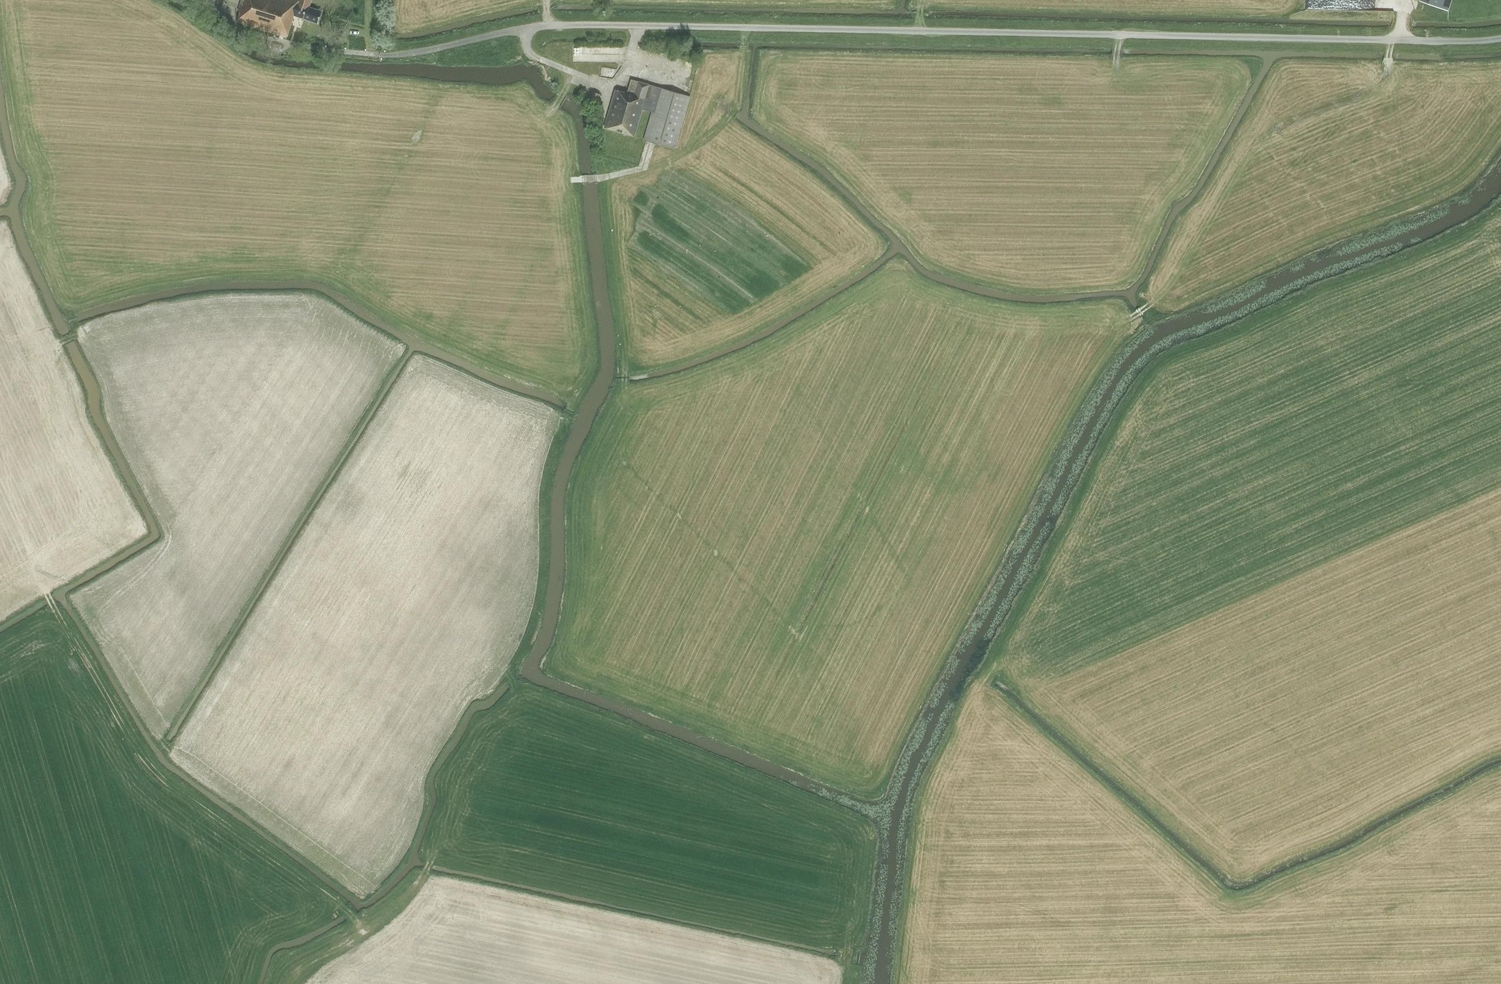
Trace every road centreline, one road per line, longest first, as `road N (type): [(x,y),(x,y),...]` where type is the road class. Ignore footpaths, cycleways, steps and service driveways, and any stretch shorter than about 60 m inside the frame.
road 1 (unclassified): [(372,55),(579,25),(1500,39)]
road 2 (track): [(744,27),(735,84),(694,144),(666,163),(571,180)]

